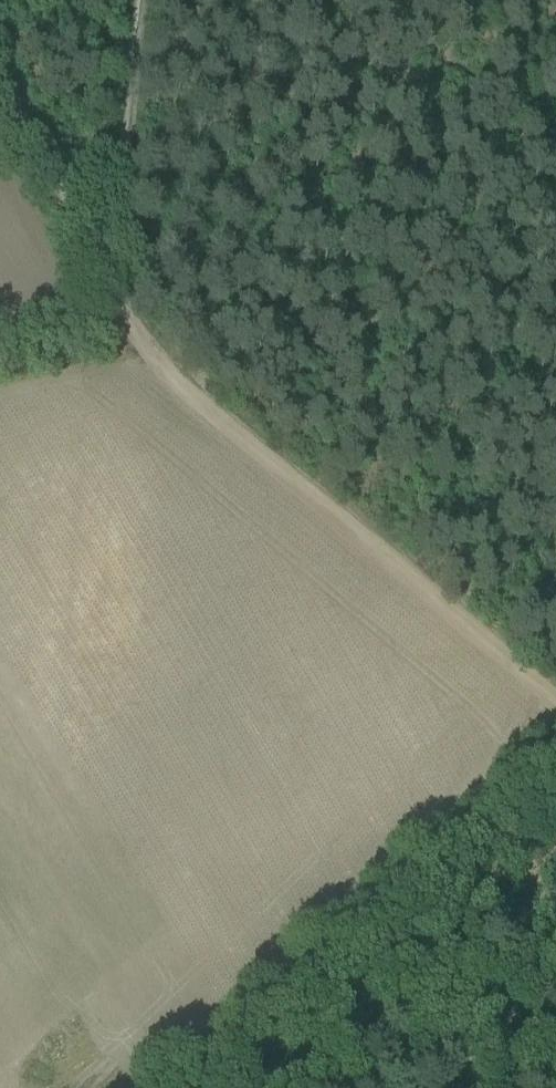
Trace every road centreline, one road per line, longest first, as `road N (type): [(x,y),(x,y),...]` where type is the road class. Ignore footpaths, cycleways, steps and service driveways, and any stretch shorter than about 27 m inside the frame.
road 1 (track): [(100,269),(130,332),(166,375),(555,698)]
road 2 (track): [(202,1087),(555,755)]
road 3 (track): [(0,91),(100,269)]

